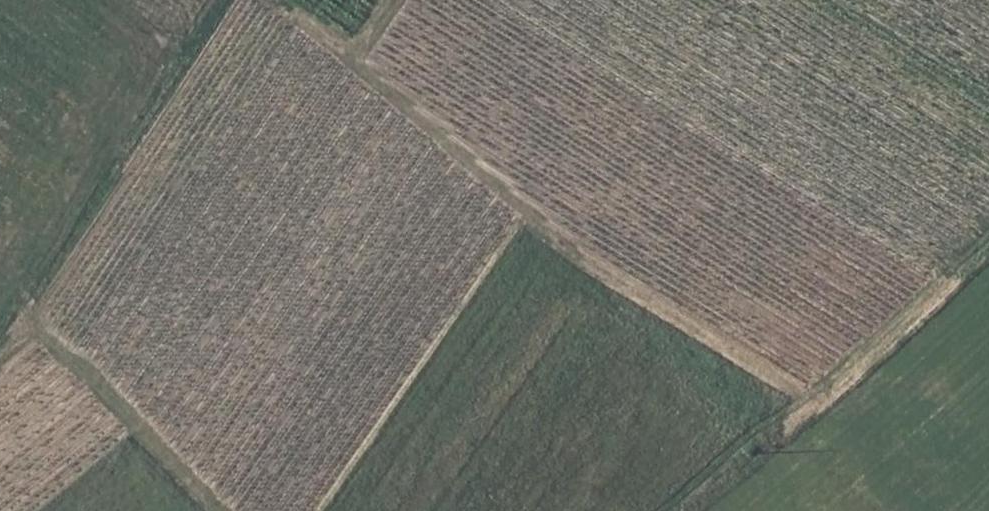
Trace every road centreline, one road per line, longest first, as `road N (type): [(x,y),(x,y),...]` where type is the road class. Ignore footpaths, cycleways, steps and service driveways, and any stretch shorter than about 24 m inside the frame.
road 1 (track): [(674,510),(798,411),(988,231)]

